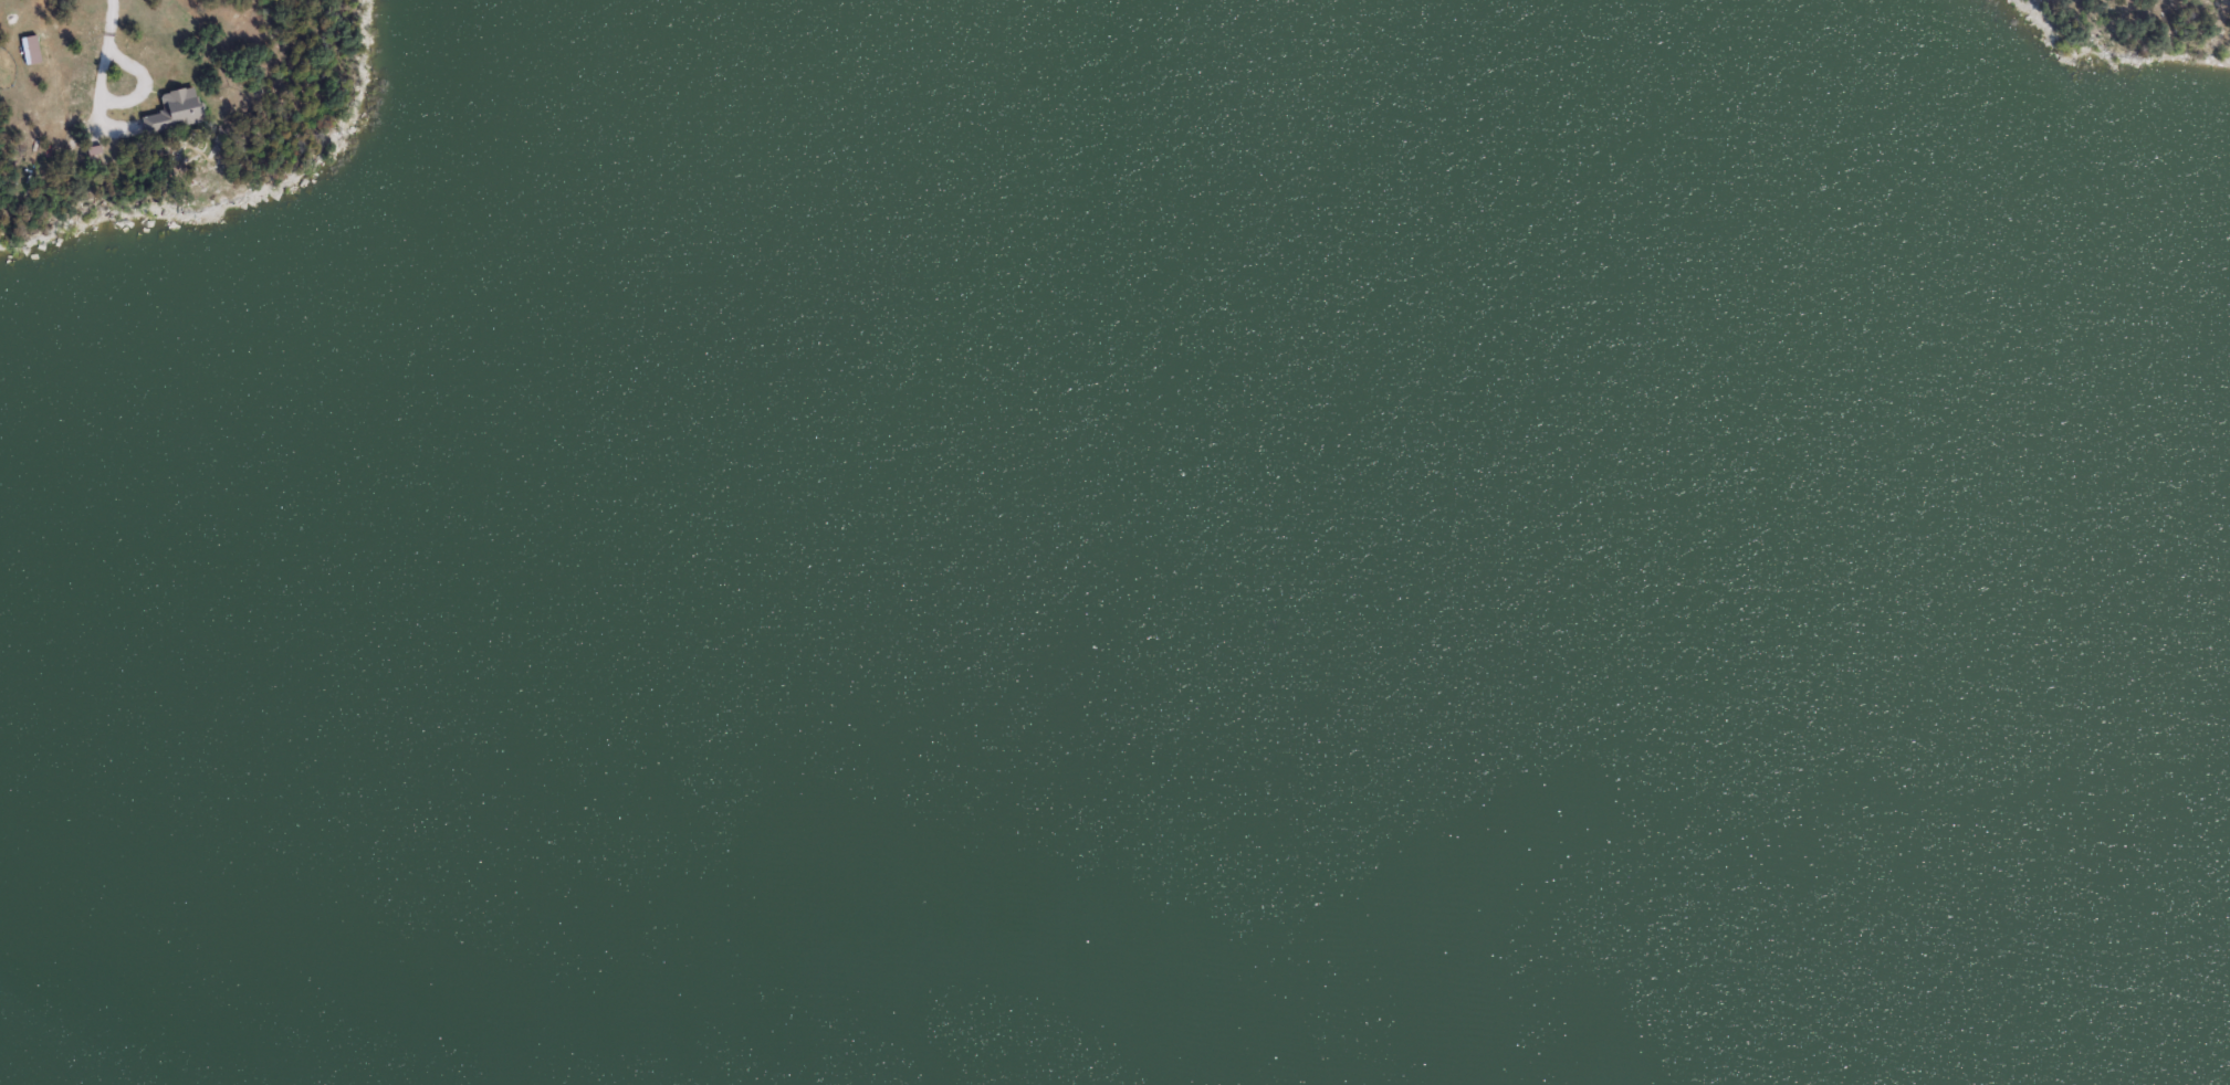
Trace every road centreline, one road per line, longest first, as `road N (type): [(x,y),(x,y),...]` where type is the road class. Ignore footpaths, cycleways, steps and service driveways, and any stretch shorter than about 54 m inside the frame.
road 1 (residential): [(105,48),(100,93),(115,103),(137,96),(145,78),(105,48)]

